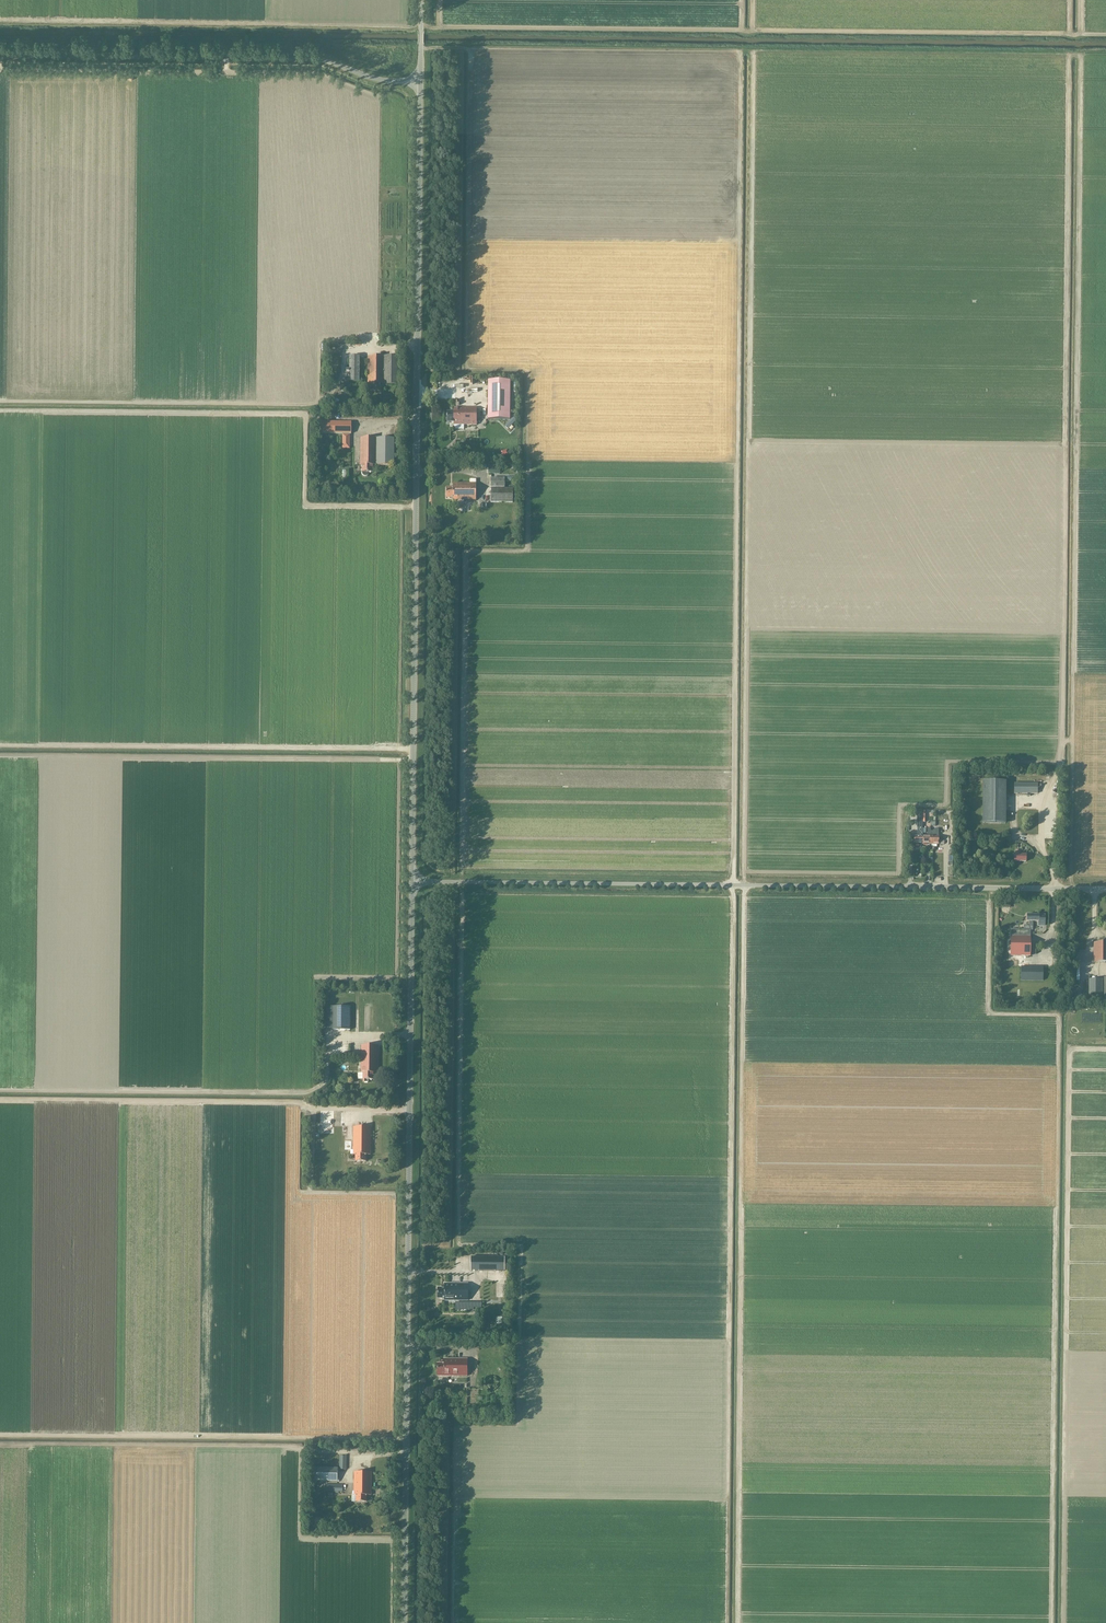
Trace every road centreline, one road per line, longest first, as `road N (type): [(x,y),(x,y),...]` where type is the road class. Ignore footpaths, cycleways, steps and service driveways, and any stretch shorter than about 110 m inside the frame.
road 1 (unclassified): [(412,881),(420,81)]
road 2 (unclassified): [(404,1622),(412,881)]
road 3 (unclassified): [(412,881),(1105,889)]
road 4 (unclassified): [(420,81),(376,79),(317,59),(0,55)]

